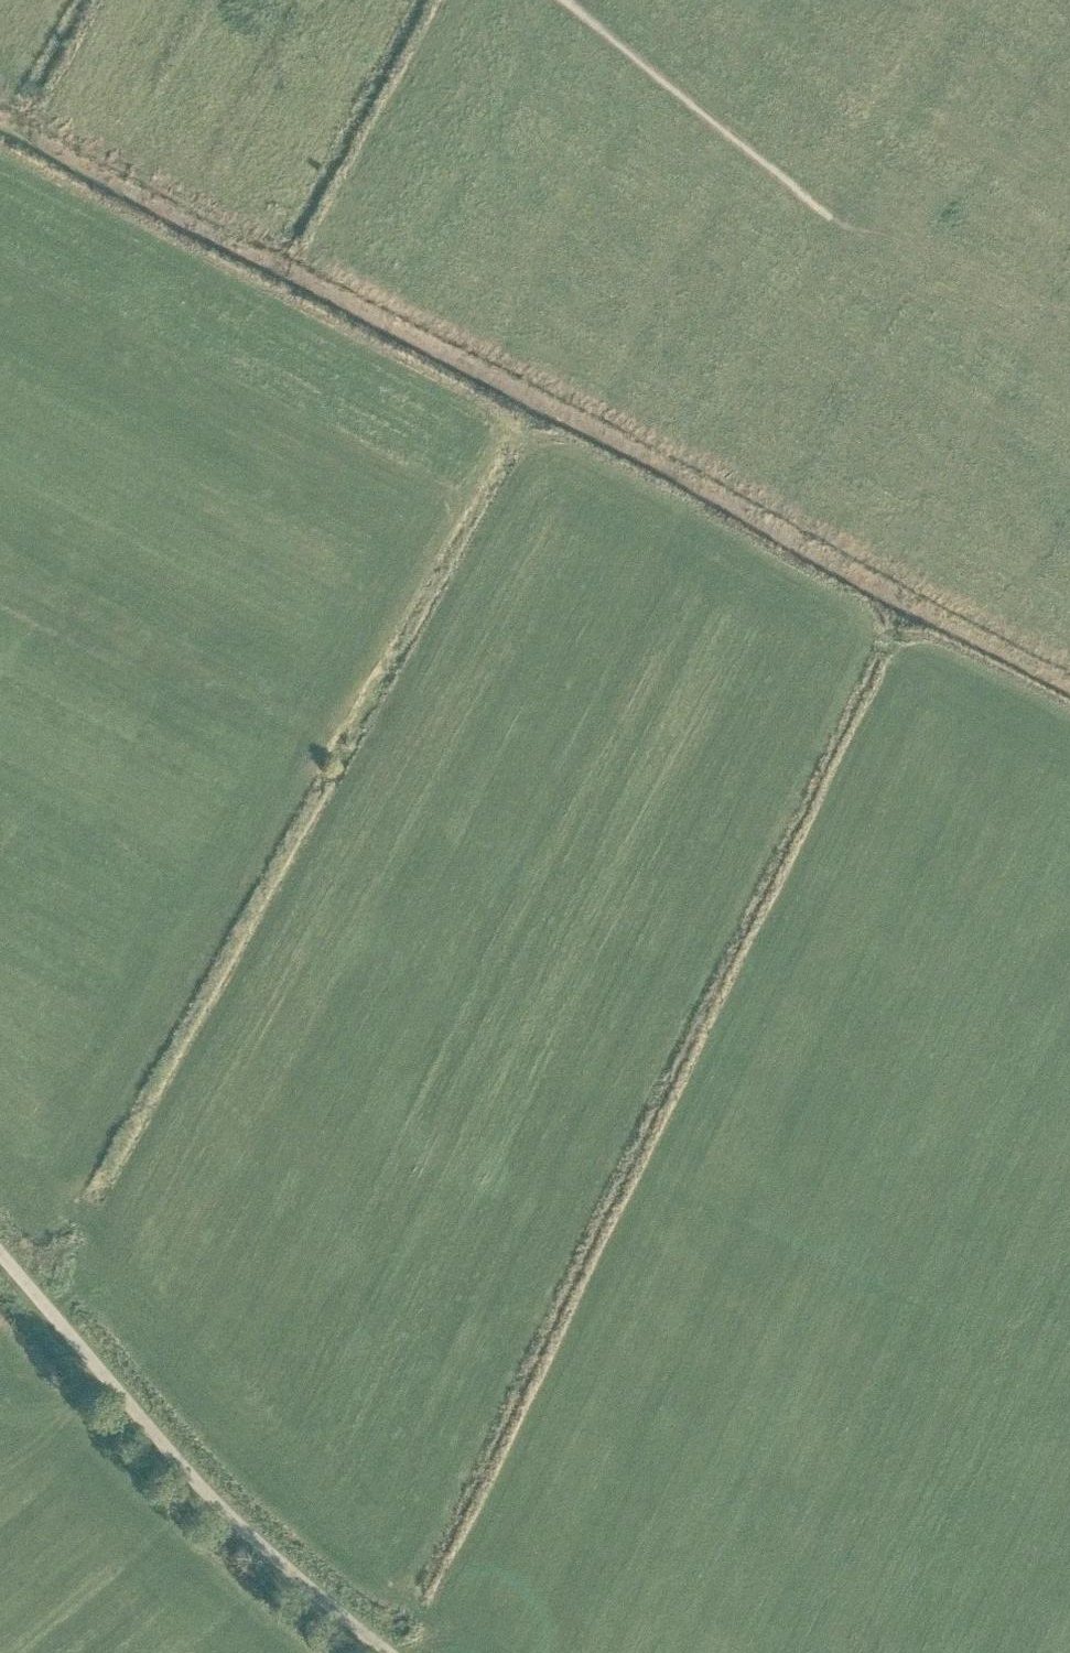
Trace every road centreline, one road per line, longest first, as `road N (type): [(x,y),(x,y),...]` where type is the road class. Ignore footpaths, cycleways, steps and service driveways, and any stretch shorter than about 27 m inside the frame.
road 1 (track): [(559,0),(830,221)]

